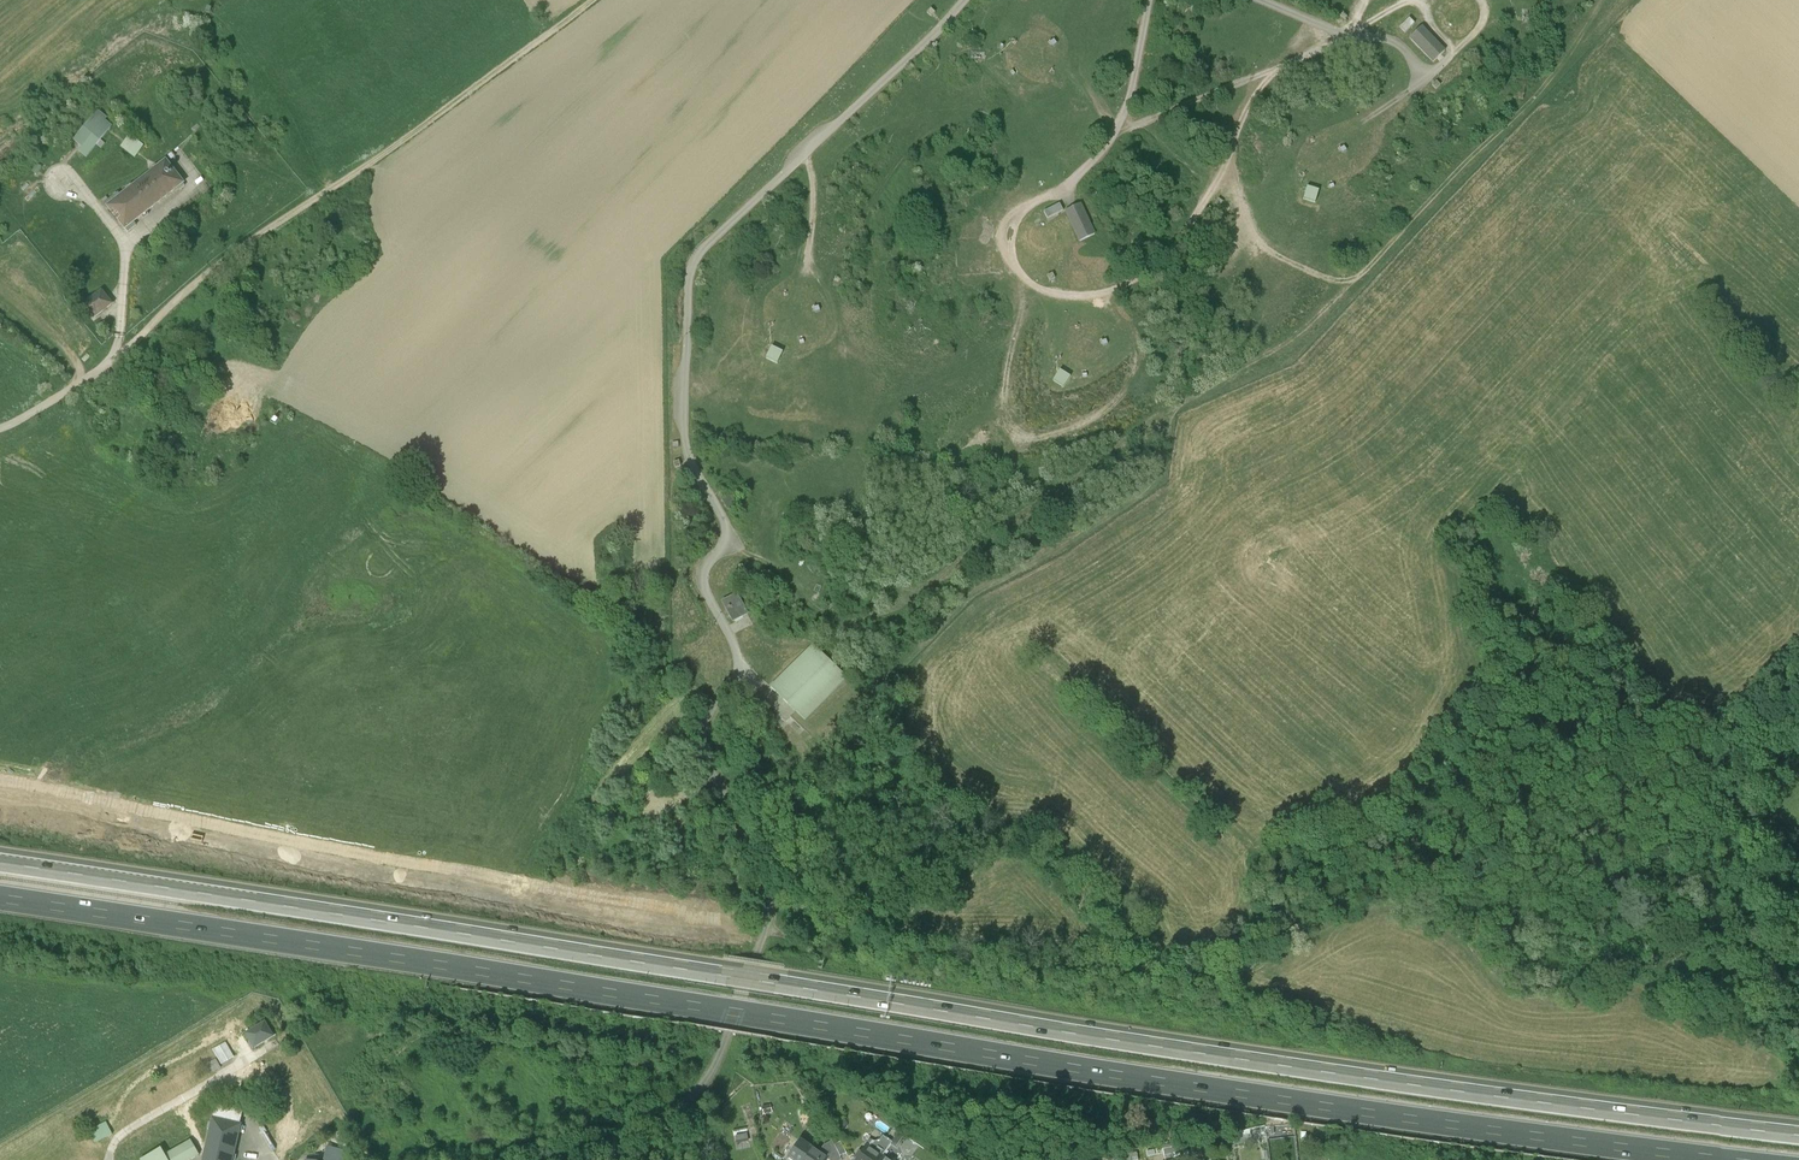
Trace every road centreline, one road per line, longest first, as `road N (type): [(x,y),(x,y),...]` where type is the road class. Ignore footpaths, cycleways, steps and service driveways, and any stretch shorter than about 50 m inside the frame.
road 1 (motorway): [(1798,1136),(1439,1092),(0,865)]
road 2 (motorway): [(0,897),(1434,1120),(1747,1159)]
road 3 (track): [(766,934),(853,948),(1068,950),(1187,975),(1235,975),(1375,896),(1474,939),(1527,939),(1573,924),(1635,883),(1744,795),(1798,736)]
road 4 (track): [(967,0),(691,271),(686,448),(727,526),(702,579),(737,665),(736,682),(709,720),(706,745),(771,907),(766,934)]
road 5 (track): [(117,357),(267,233),(391,154),(594,0)]
road 6 (track): [(1602,0),(1543,94),(1348,285),(1265,253),(1226,165)]
road 7 (track): [(1150,0),(1128,103),(1110,143),(1021,212),(1012,231),(1010,255),(1030,288),(1095,299)]
road 8 (track): [(1095,299),(1135,339),(1135,371),(1125,393),(1077,432),(1018,441),(999,429),(997,414),(1030,288)]
road 9 (track): [(1095,299),(1132,284),(1181,241),(1272,74),(1347,37)]
road 10 (track): [(766,934),(697,1094),(574,1159)]
road 11 (track): [(331,189),(327,161),(220,0)]
road 12 (track): [(1254,0),(1347,37),(1390,40),(1417,75)]
road 13 (track): [(99,371),(142,375),(234,356),(272,362)]
road 14 (track): [(1272,74),(1118,125)]
road 15 (track): [(97,0),(0,85)]
road 16 (track): [(0,294),(87,378)]

